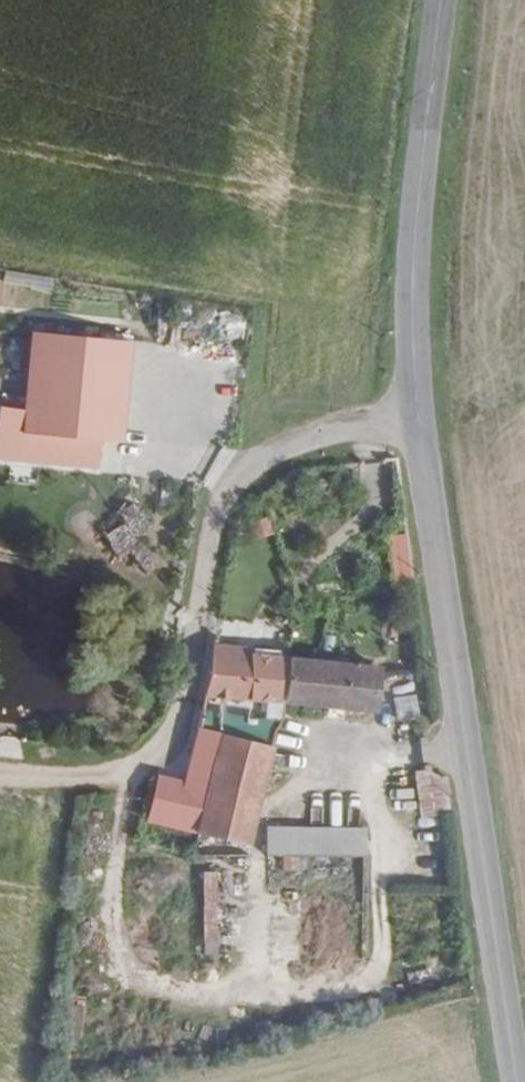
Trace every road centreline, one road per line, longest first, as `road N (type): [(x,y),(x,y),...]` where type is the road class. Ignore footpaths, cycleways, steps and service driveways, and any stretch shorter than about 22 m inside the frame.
road 1 (tertiary): [(521,1081),(516,970),(483,873),(415,421),(415,221),(442,0)]
road 2 (track): [(0,778),(107,777),(140,771),(167,752),(193,656),(210,531),(242,473),(325,435),(415,421)]

